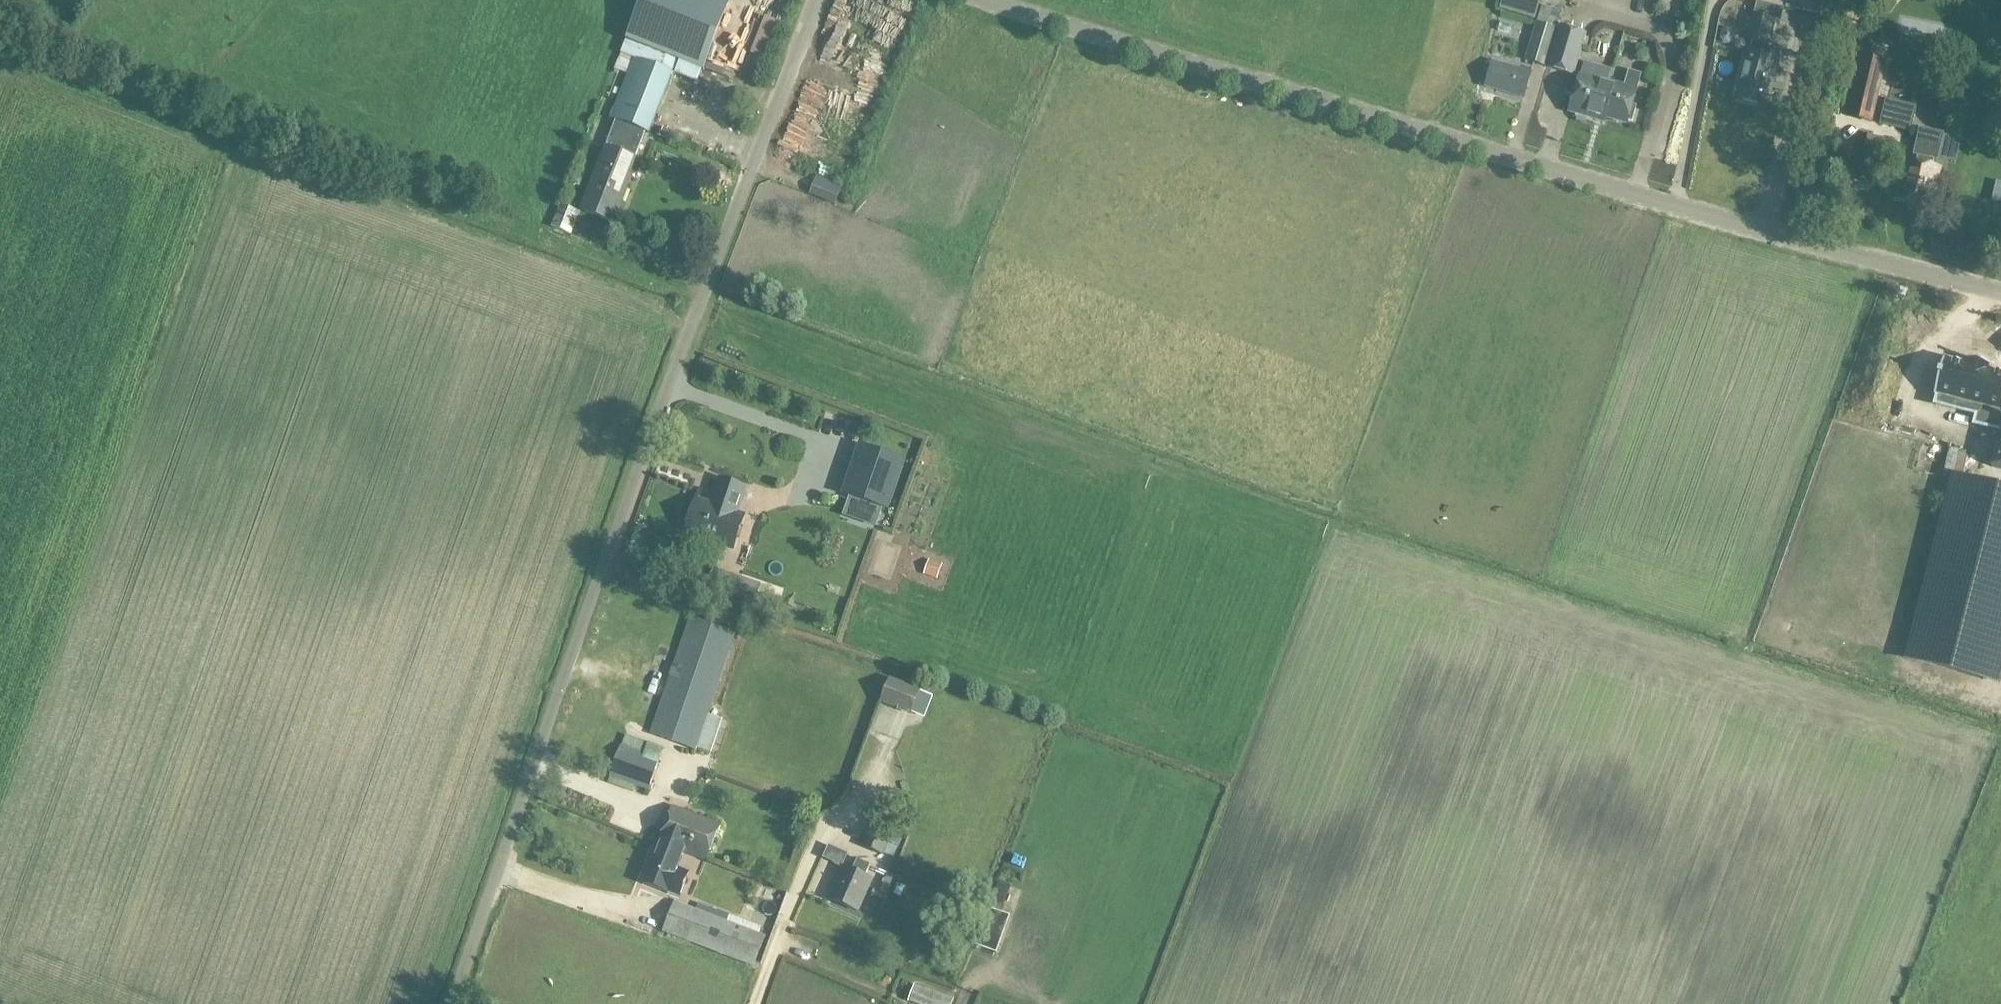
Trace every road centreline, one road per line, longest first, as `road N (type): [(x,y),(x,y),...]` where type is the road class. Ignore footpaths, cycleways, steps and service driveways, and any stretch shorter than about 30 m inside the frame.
road 1 (unclassified): [(451,1003),(669,383),(817,0)]
road 2 (tertiary): [(2000,294),(984,0)]

